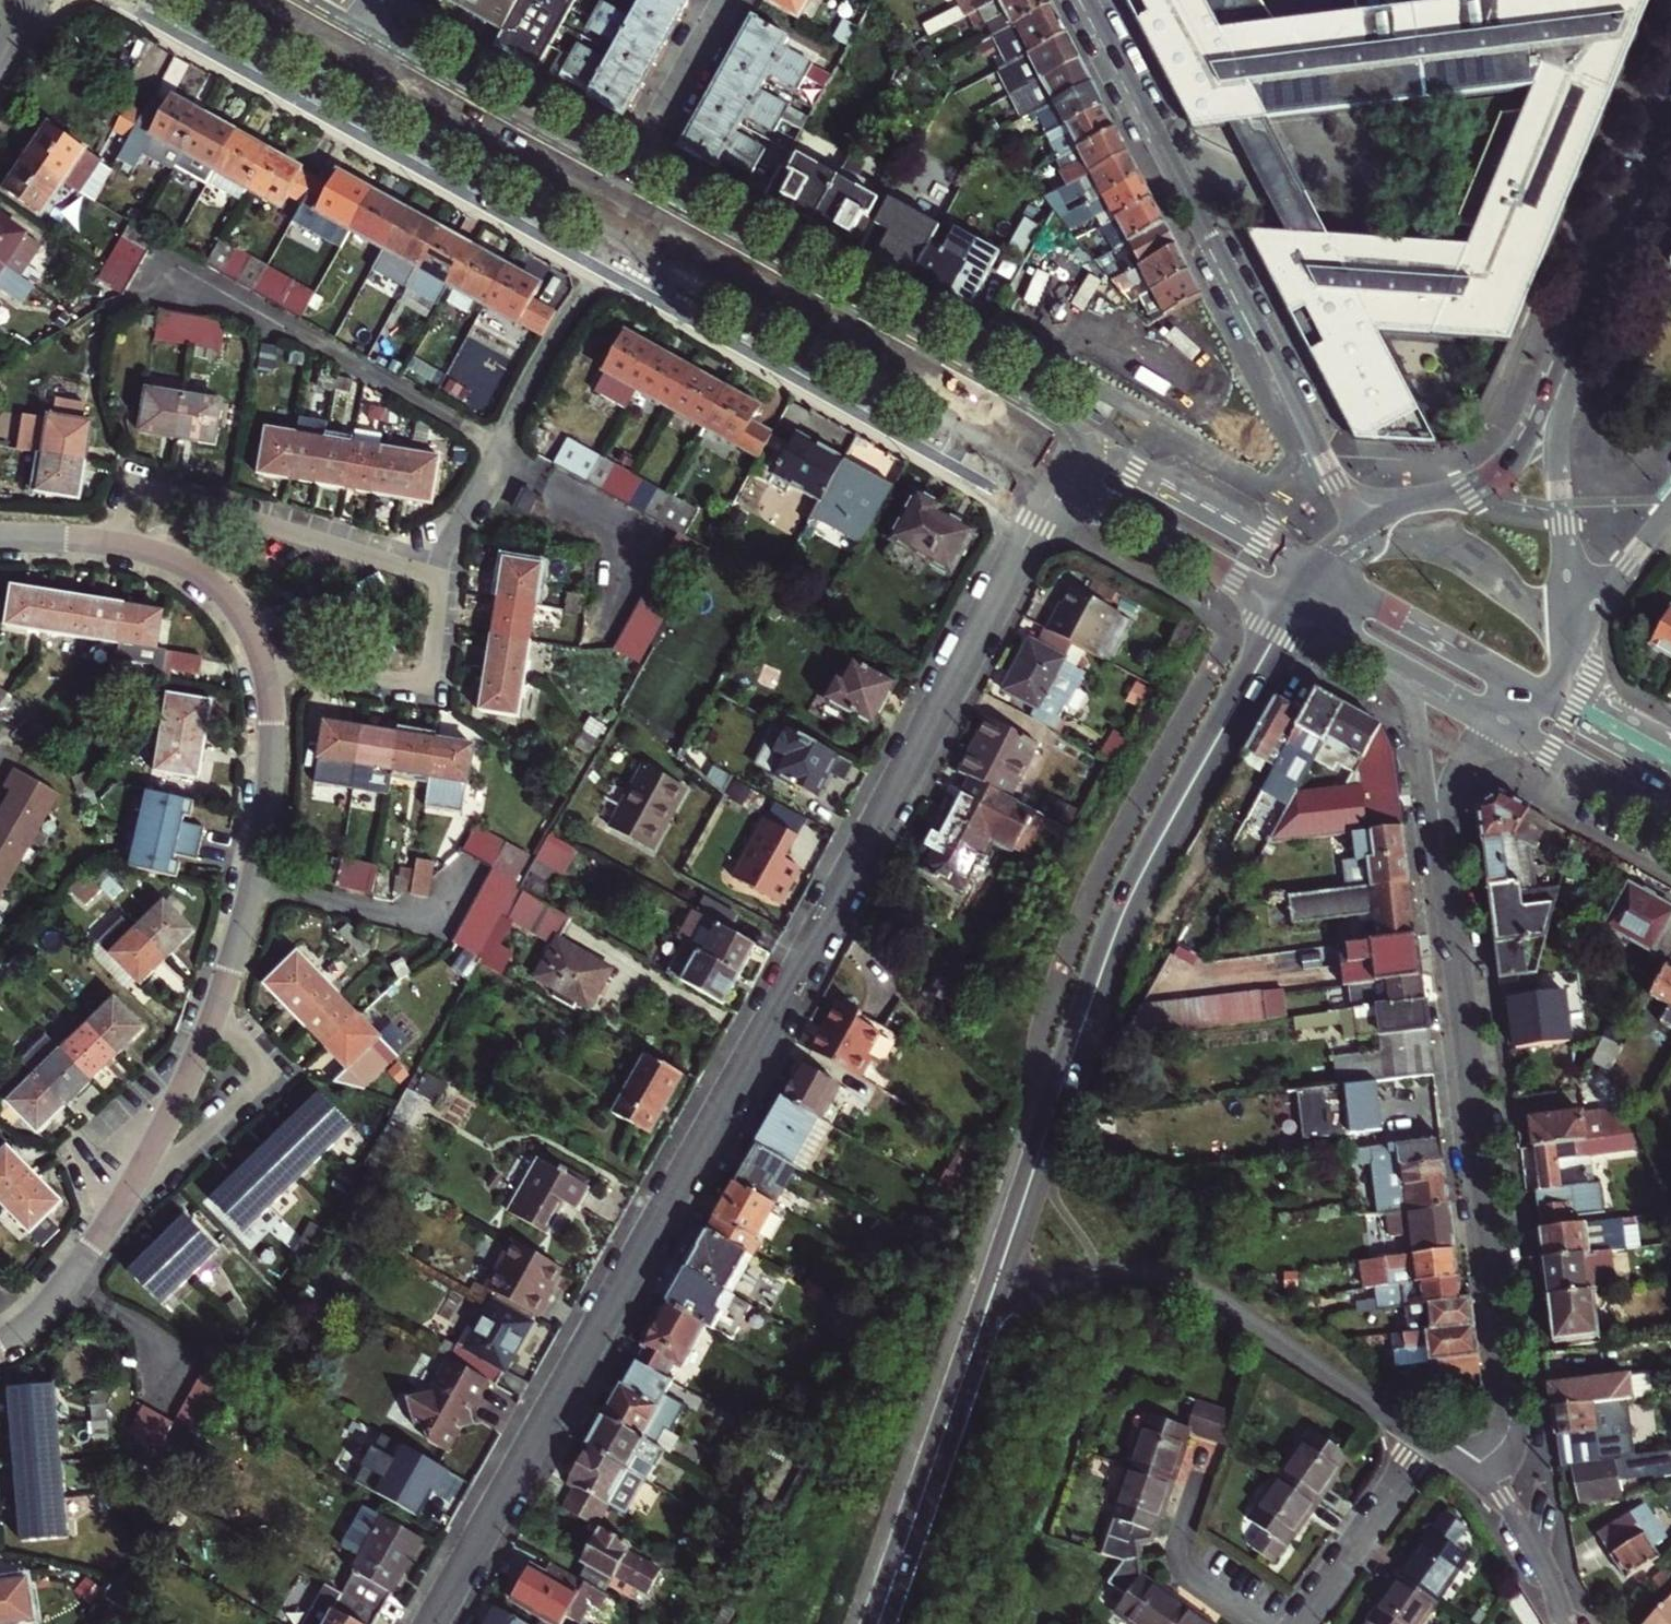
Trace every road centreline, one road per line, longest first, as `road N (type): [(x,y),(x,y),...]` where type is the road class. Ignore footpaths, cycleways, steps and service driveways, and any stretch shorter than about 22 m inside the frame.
road 1 (residential): [(1063,478),(814,947),(432,1623)]
road 2 (primary): [(1292,606),(1126,919),(986,1303)]
road 3 (residential): [(264,669),(272,742),(264,841),(215,1011),(128,1195),(56,1296),(0,1345)]
road 4 (residential): [(1481,1475),(1506,1438),(1513,1389),(1440,846)]
road 5 (residential): [(1377,525),(1337,480),(1087,0)]
road 6 (secondary): [(605,223),(1063,478)]
road 7 (secondary): [(1081,446),(624,191)]
road 8 (residential): [(1428,1439),(1193,1287),(1120,1275),(986,1303)]
road 9 (residential): [(120,544),(145,486),(442,582)]
road 10 (primary): [(986,1303),(874,1623)]
road 11 (tertiary): [(1567,644),(1555,443),(1588,322)]
road 12 (secondary): [(624,191),(342,34)]
road 13 (secondary): [(325,66),(605,223)]
road 14 (tertiary): [(1588,322),(1507,467),(1477,489),(1377,525)]
road 15 (residential): [(442,582),(427,688),(264,669)]
road 16 (secondary): [(1315,576),(1081,446)]
road 17 (secondary): [(1063,478),(1292,606)]
road 18 (primary): [(1513,687),(1315,576)]
road 19 (residential): [(1428,1439),(1298,1623)]
road 20 (tertiary): [(1588,322),(1670,113)]
road 21 (residential): [(624,191),(730,0)]
road 22 (residential): [(120,544),(168,557),(218,589),(244,622),(264,669)]
road 23 (residential): [(1392,661),(1414,701),(1440,846)]
road 24 (primary): [(1508,725),(1670,816)]
road 25 (residential): [(1565,1623),(1515,1517),(1481,1475)]
road 26 (residential): [(1567,644),(1670,510)]
road 27 (residential): [(1440,846),(1450,784),(1495,718)]
road 28 (residential): [(501,454),(456,535),(442,582)]
road 29 (primary): [(1670,775),(1547,705)]
road 30 (secondary): [(204,0),(325,66)]
road 31 (residential): [(0,537),(120,544)]

